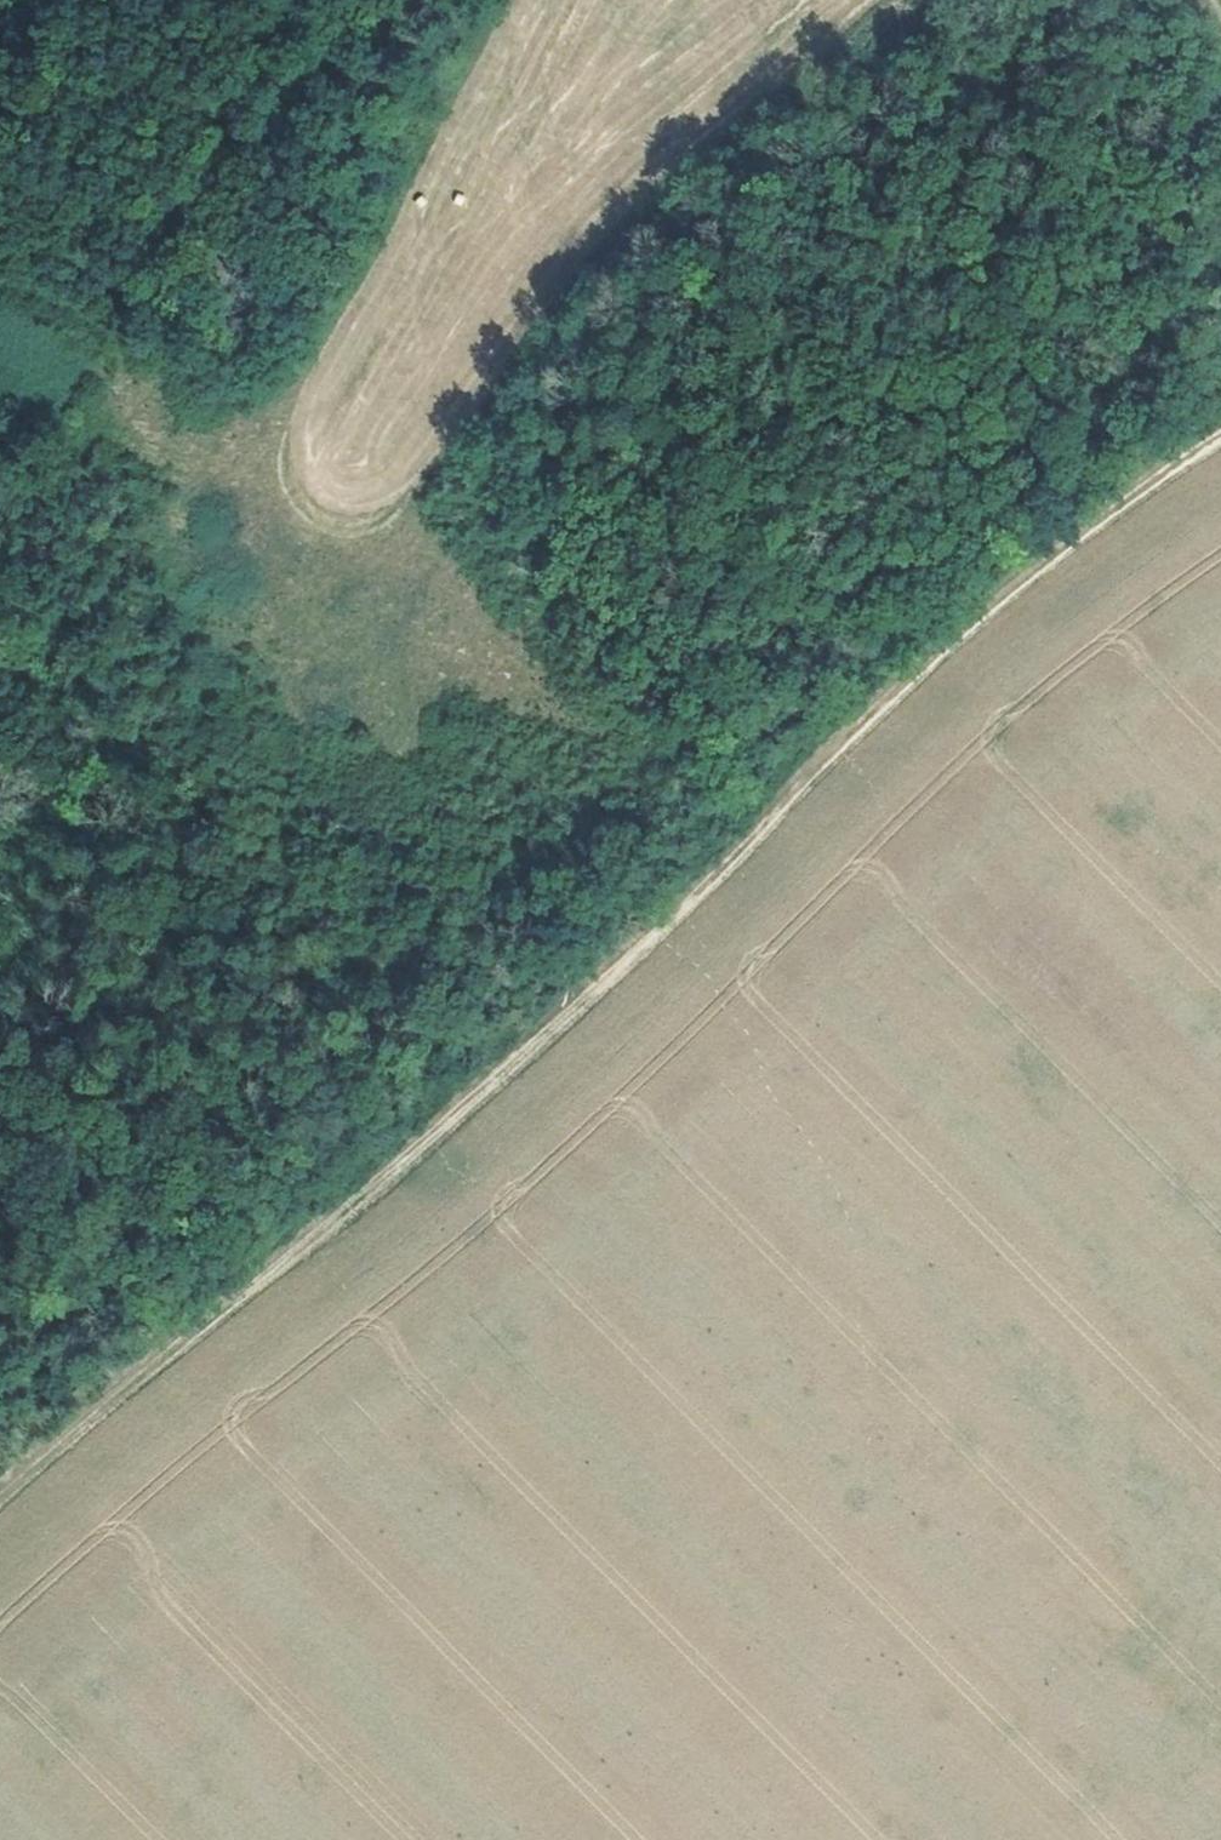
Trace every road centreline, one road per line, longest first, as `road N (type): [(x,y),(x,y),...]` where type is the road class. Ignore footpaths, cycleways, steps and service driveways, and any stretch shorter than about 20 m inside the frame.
road 1 (track): [(0,1501),(608,980),(952,640),(1220,435)]

